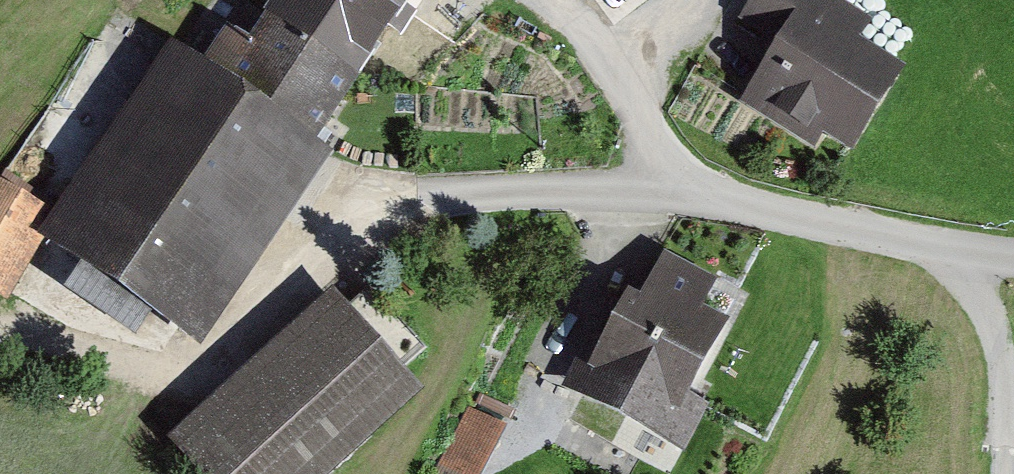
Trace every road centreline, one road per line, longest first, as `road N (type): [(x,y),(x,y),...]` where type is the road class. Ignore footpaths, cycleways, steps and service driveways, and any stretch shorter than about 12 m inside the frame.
road 1 (residential): [(690,196),(522,191),(408,217),(356,246),(210,362)]
road 2 (residential): [(1013,254),(690,196)]
road 3 (track): [(1003,473),(998,344),(955,245)]
road 4 (residential): [(690,196),(560,0)]
road 5 (track): [(0,335),(160,362),(210,362)]

